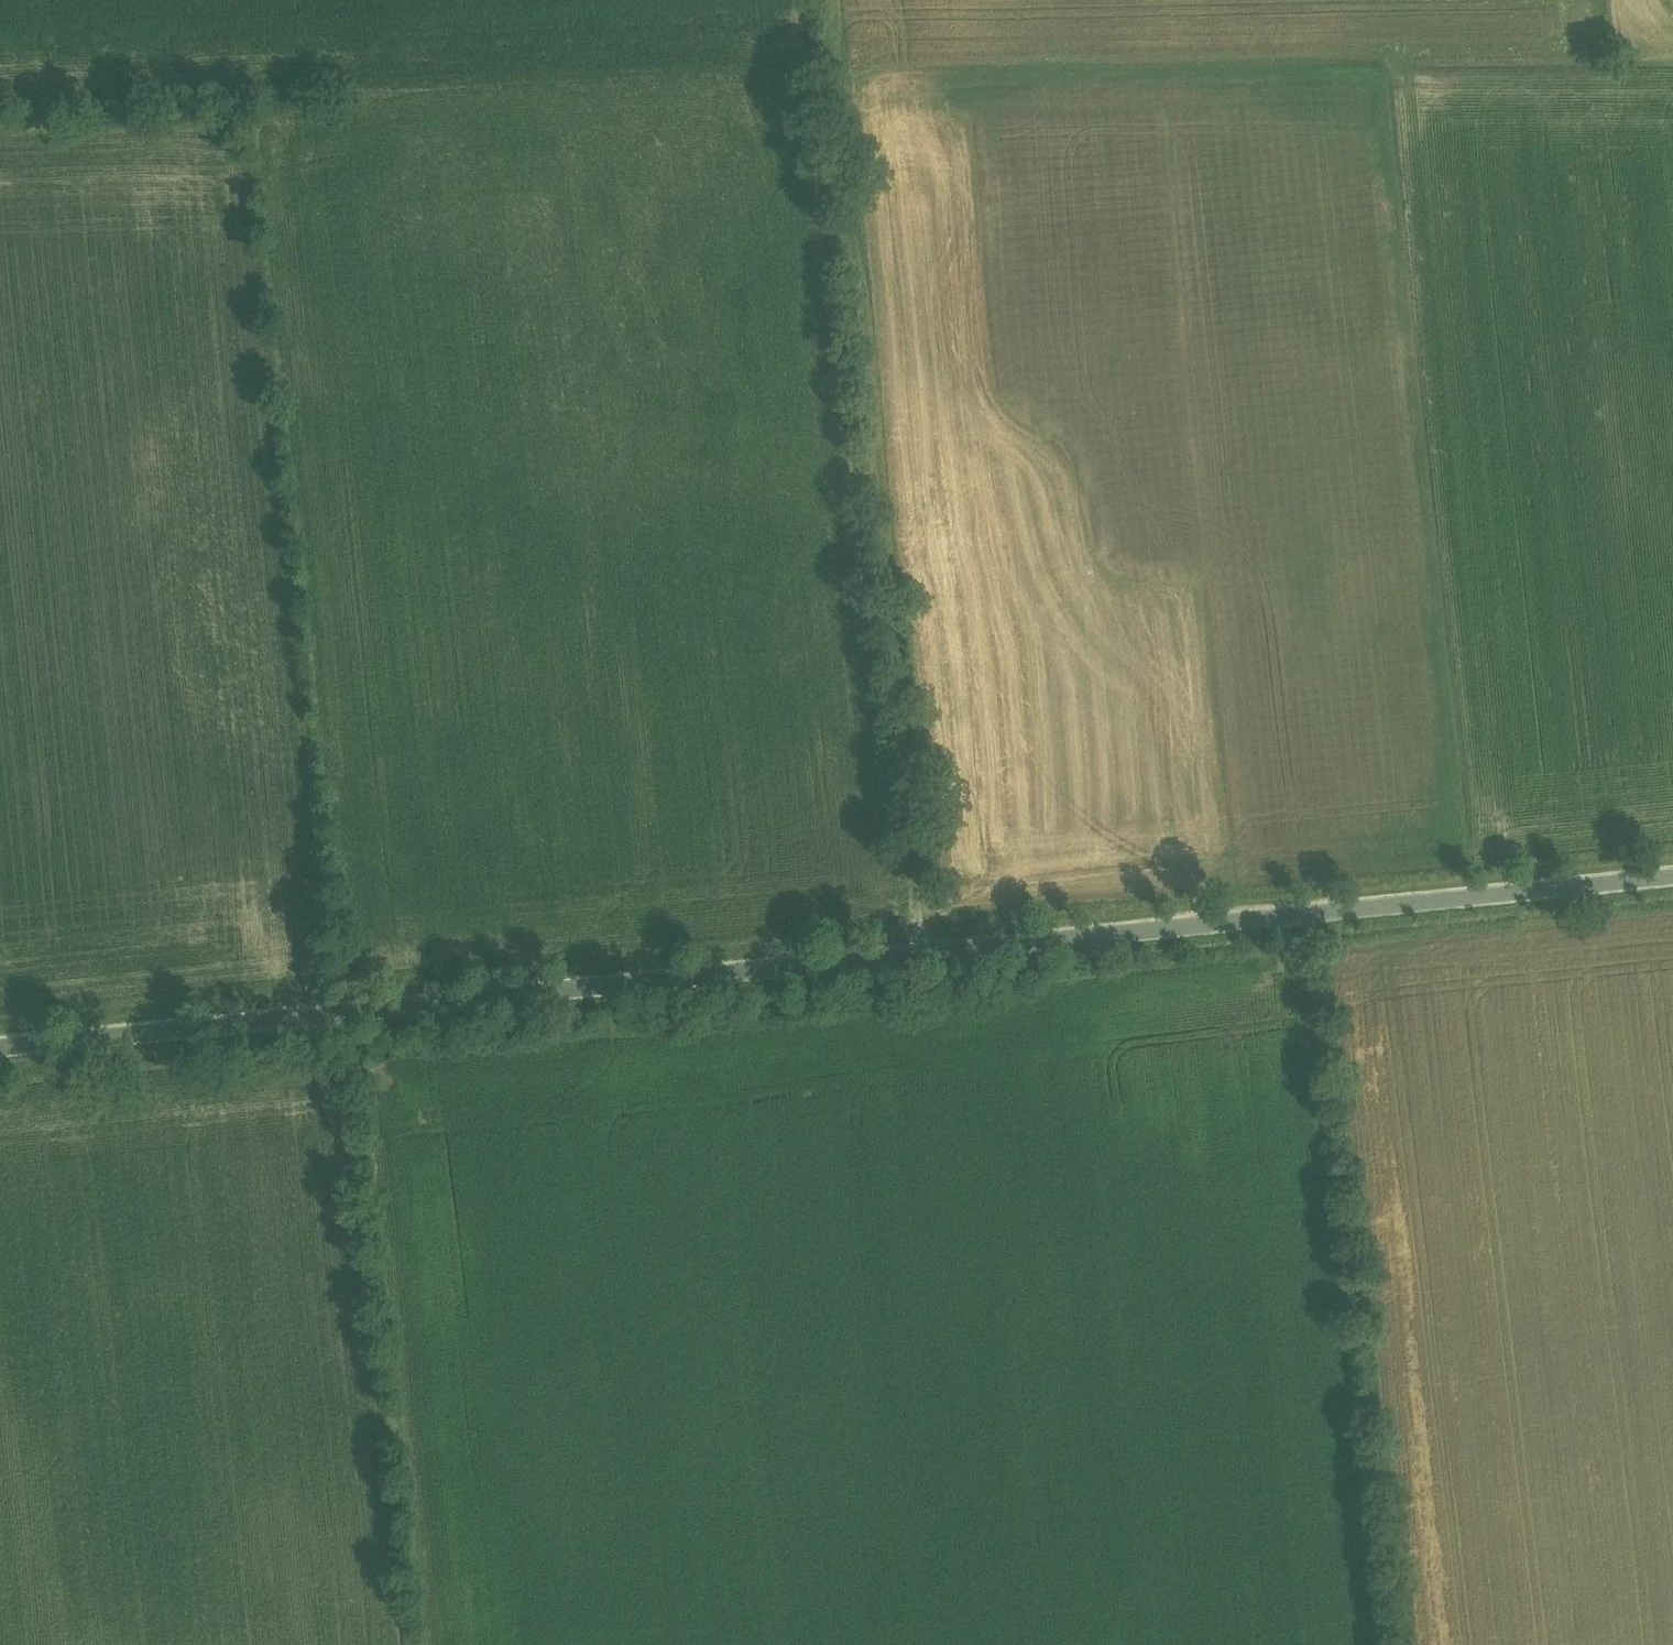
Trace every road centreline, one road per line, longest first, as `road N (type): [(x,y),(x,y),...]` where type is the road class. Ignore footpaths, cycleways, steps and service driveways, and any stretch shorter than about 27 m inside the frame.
road 1 (tertiary): [(1672,878),(0,1048)]
road 2 (track): [(871,0),(964,950)]

